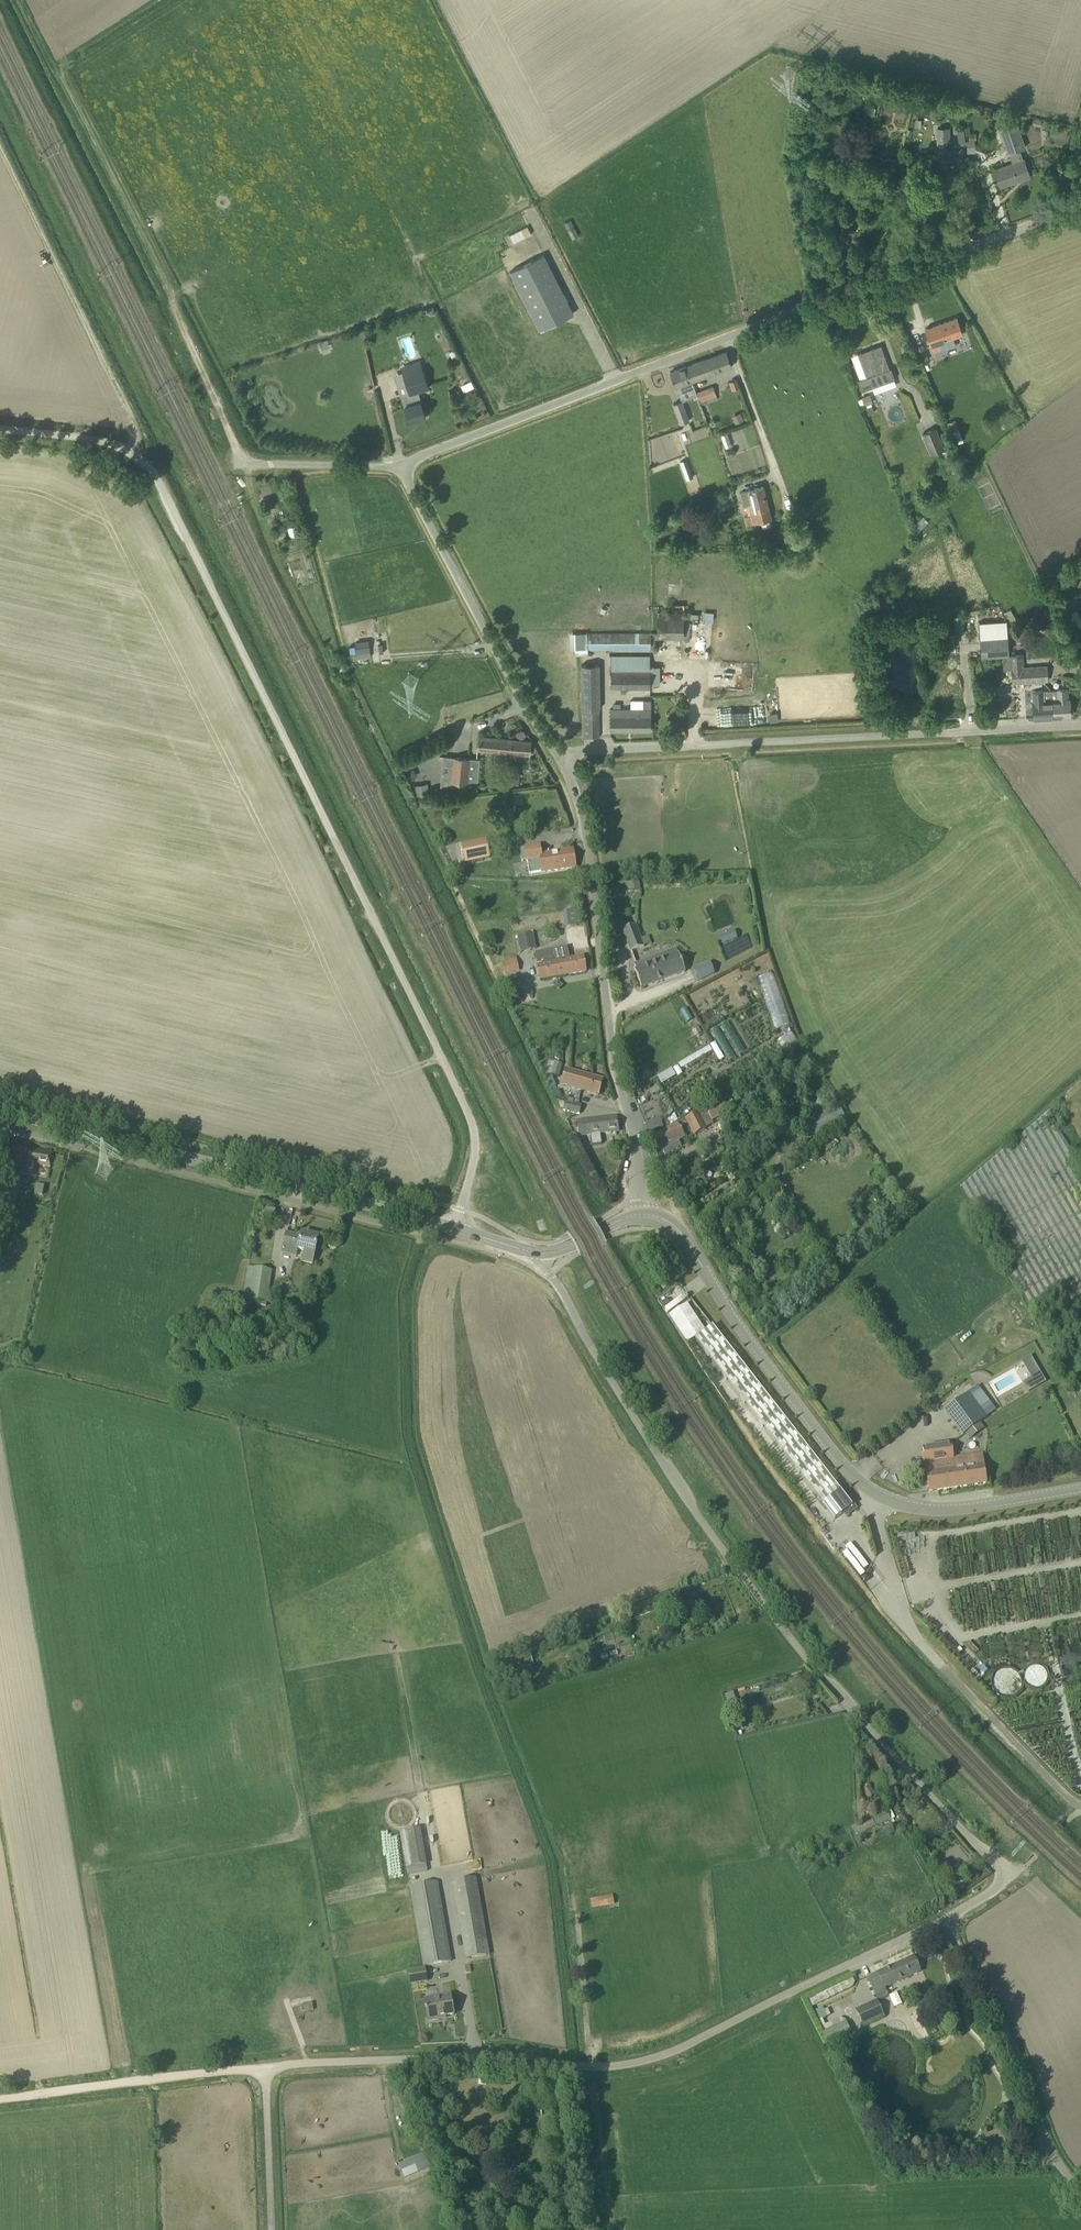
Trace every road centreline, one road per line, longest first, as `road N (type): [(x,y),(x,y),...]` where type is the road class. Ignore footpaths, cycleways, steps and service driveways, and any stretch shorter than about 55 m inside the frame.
road 1 (unclassified): [(452,1231),(470,1178),(473,1125),(155,472),(112,444),(0,430)]
road 2 (unclassified): [(271,2229),(265,2103),(279,2066),(486,2055),(579,2066),(644,2060),(944,1919)]
road 3 (unclassified): [(944,1919),(1009,1878),(901,1767),(728,1562),(648,1445),(541,1254)]
road 4 (unclassified): [(398,468),(1080,209)]
road 5 (secondary): [(1080,1488),(947,1510),(903,1506),(864,1490),(755,1354),(673,1229),(641,1218)]
road 6 (unclassified): [(557,760),(589,751),(1080,726)]
road 7 (track): [(249,477),(150,248),(66,83),(59,41)]
road 8 (unclassified): [(641,1218),(637,1160),(609,1049),(580,813),(557,760)]
road 9 (secondary): [(452,1231),(0,1111)]
road 10 (track): [(880,1498),(877,1532),(906,1630),(1080,1806)]
road 11 (track): [(127,451),(138,429),(0,145)]
road 12 (unclassified): [(557,760),(398,468)]
road 13 (unclassified): [(1080,2201),(1063,2182),(1009,2036),(944,1919)]
road 14 (track): [(0,2097),(279,2066)]
road 15 (unclassified): [(236,466),(398,468)]

